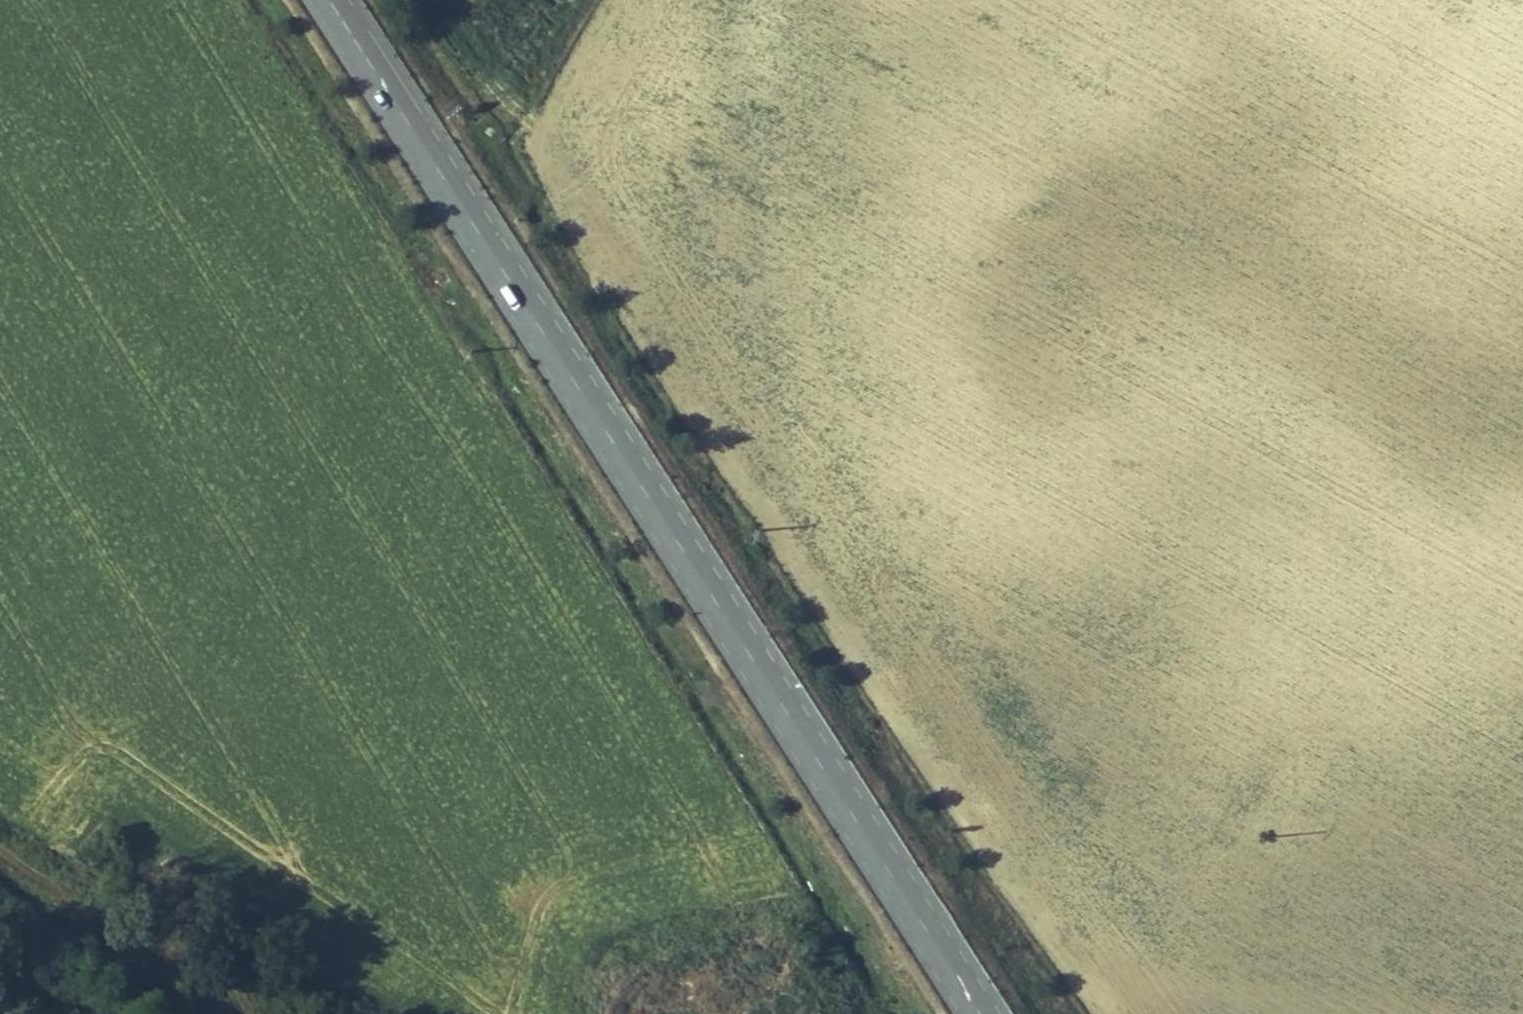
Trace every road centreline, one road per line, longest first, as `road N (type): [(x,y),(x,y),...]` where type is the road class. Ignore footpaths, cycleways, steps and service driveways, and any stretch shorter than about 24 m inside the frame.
road 1 (primary): [(330,0),(990,1013)]
road 2 (track): [(229,1013),(0,854)]

